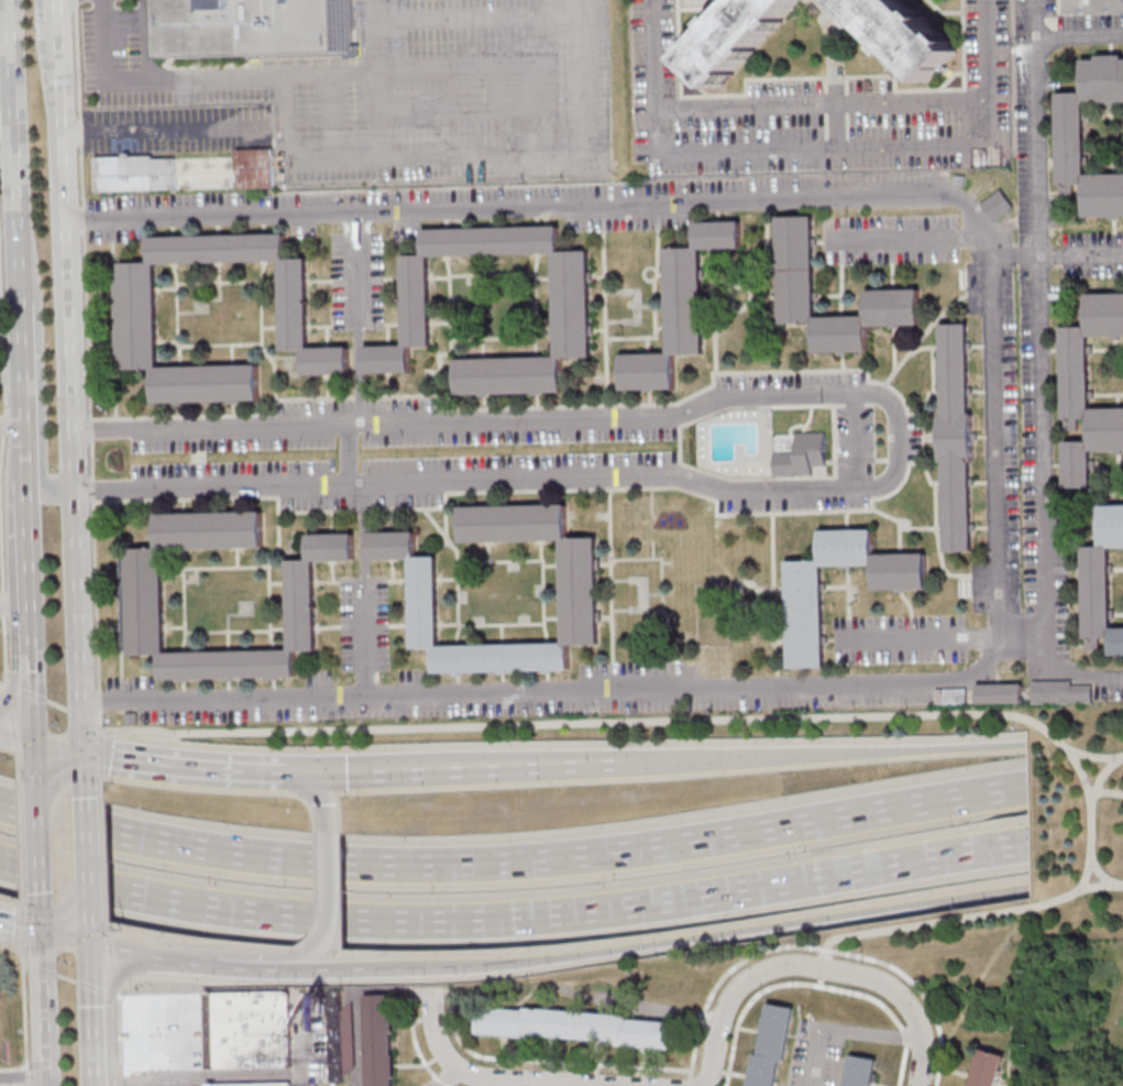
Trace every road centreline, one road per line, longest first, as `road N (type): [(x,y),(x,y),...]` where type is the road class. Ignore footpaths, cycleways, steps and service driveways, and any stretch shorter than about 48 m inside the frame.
road 1 (residential): [(79,701),(956,674),(989,655),(998,596),(983,251),(971,211),(942,197),(65,221)]
road 2 (motorway): [(1024,788),(610,854),(421,867),(181,847),(0,805)]
road 3 (motorway): [(0,865),(260,914),(448,922),(645,904),(1025,844)]
road 4 (residential): [(71,491),(676,473),(719,491),(871,487),(885,483),(896,465),(896,437)]
road 5 (residential): [(896,437),(891,402),(866,394),(716,396),(663,416),(69,431)]
road 6 (motorway): [(297,965),(547,959),(1027,885)]
road 7 (residential): [(1031,39),(1044,666),(1065,679),(1122,680)]
road 8 (secondary): [(81,753),(62,112)]
road 9 (motorway): [(1023,747),(610,764)]
road 10 (motorway): [(610,764),(297,772)]
road 11 (secondary): [(9,0),(19,301)]
road 12 (secondary): [(24,501),(33,745)]
road 13 (motorway): [(297,772),(81,753)]
road 14 (residential): [(576,1085),(470,1077),(444,1063),(430,995)]
road 15 (residential): [(710,1085),(725,1021),(750,983),(771,968),(836,969)]
road 16 (residential): [(919,1085),(924,1058),(910,1011),(863,973),(836,969)]
road 17 (secondary): [(40,928),(45,1085)]
road 18 (secondary): [(95,1085),(88,941)]
road 19 (secondary): [(35,783),(38,906)]
road 20 (secondary): [(19,301),(22,423)]
road 21 (secondary): [(87,918),(82,798)]

